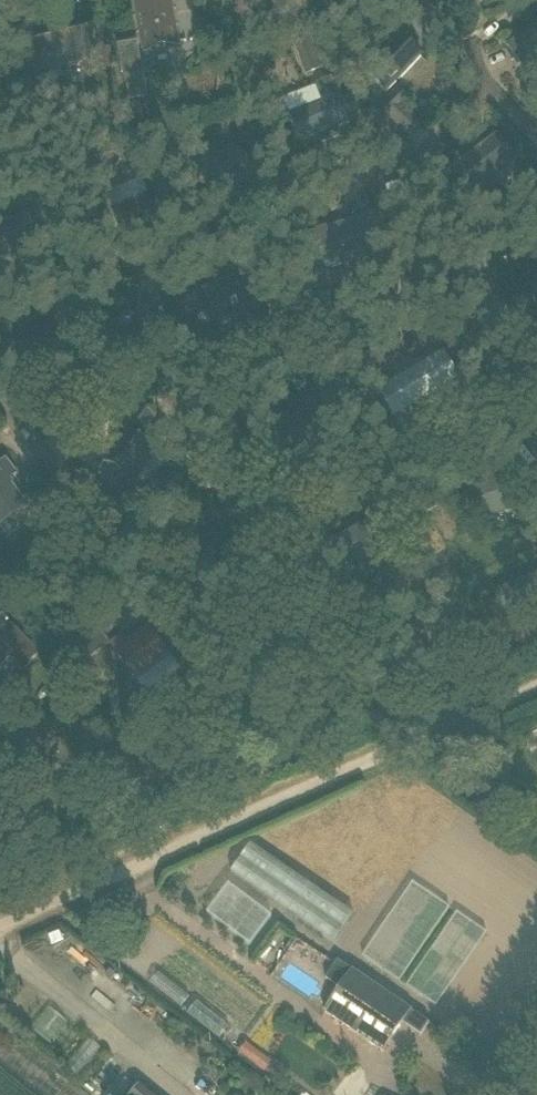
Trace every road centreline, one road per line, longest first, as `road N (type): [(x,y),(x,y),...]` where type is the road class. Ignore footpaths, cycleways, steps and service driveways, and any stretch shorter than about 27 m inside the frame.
road 1 (track): [(536,694),(0,930)]
road 2 (track): [(536,130),(414,0)]

